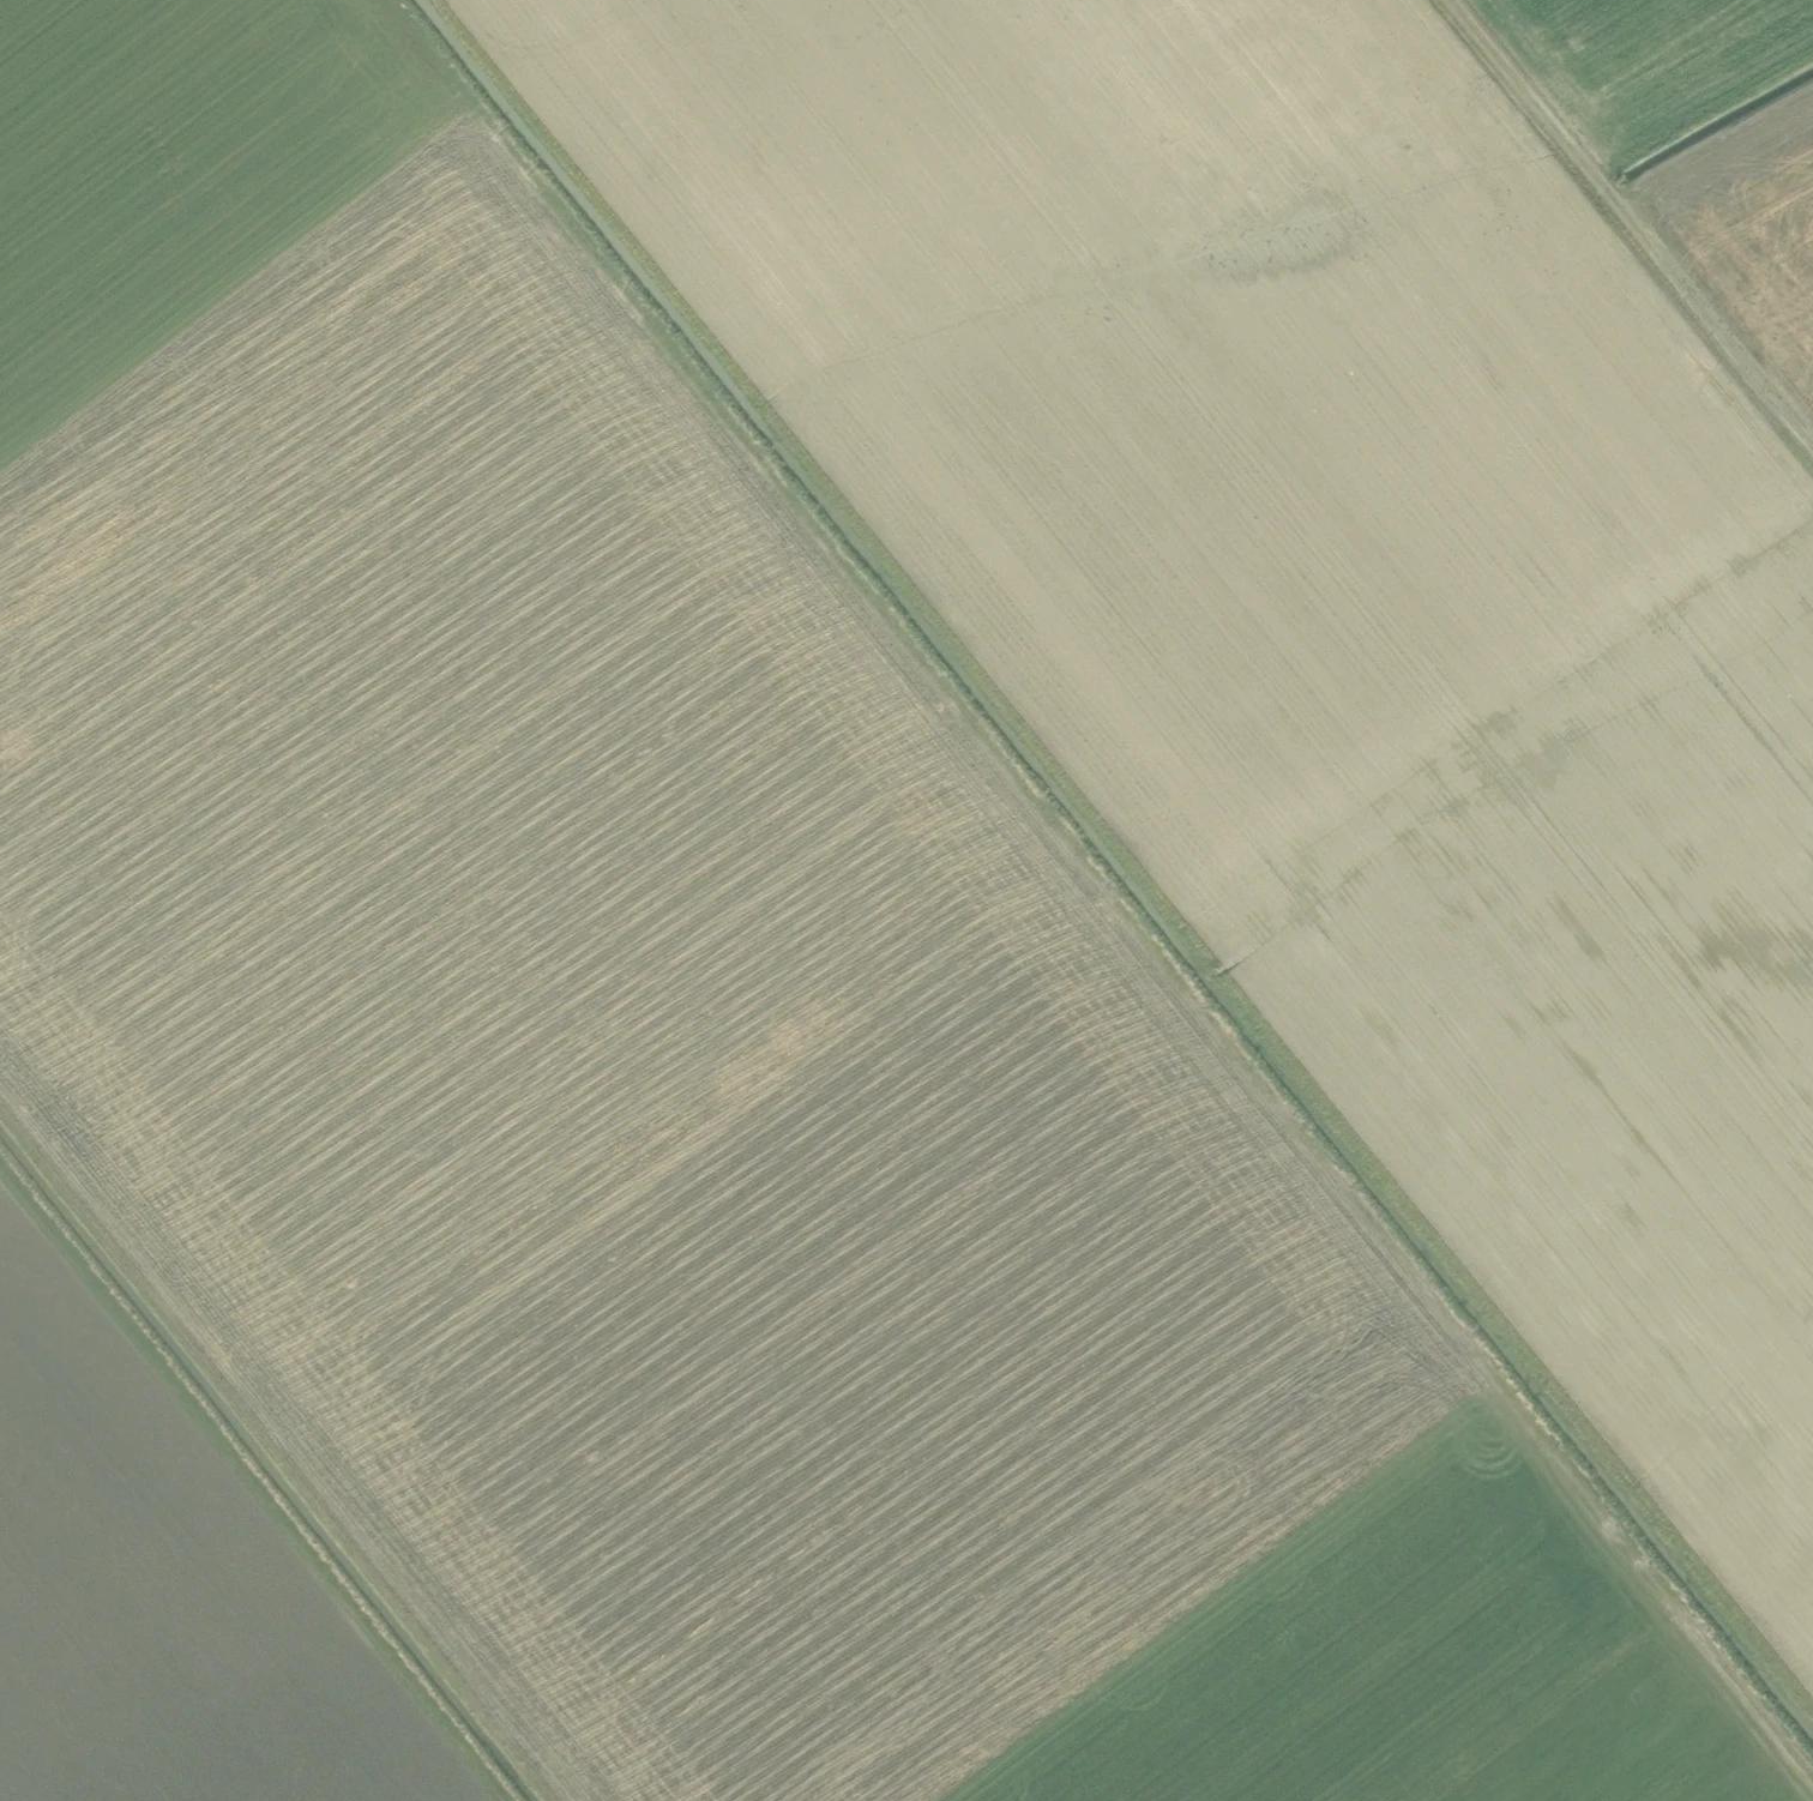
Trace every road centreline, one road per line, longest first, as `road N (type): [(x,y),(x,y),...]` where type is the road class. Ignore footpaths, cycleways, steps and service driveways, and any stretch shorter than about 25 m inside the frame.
road 1 (track): [(1812,454),(1442,0)]

